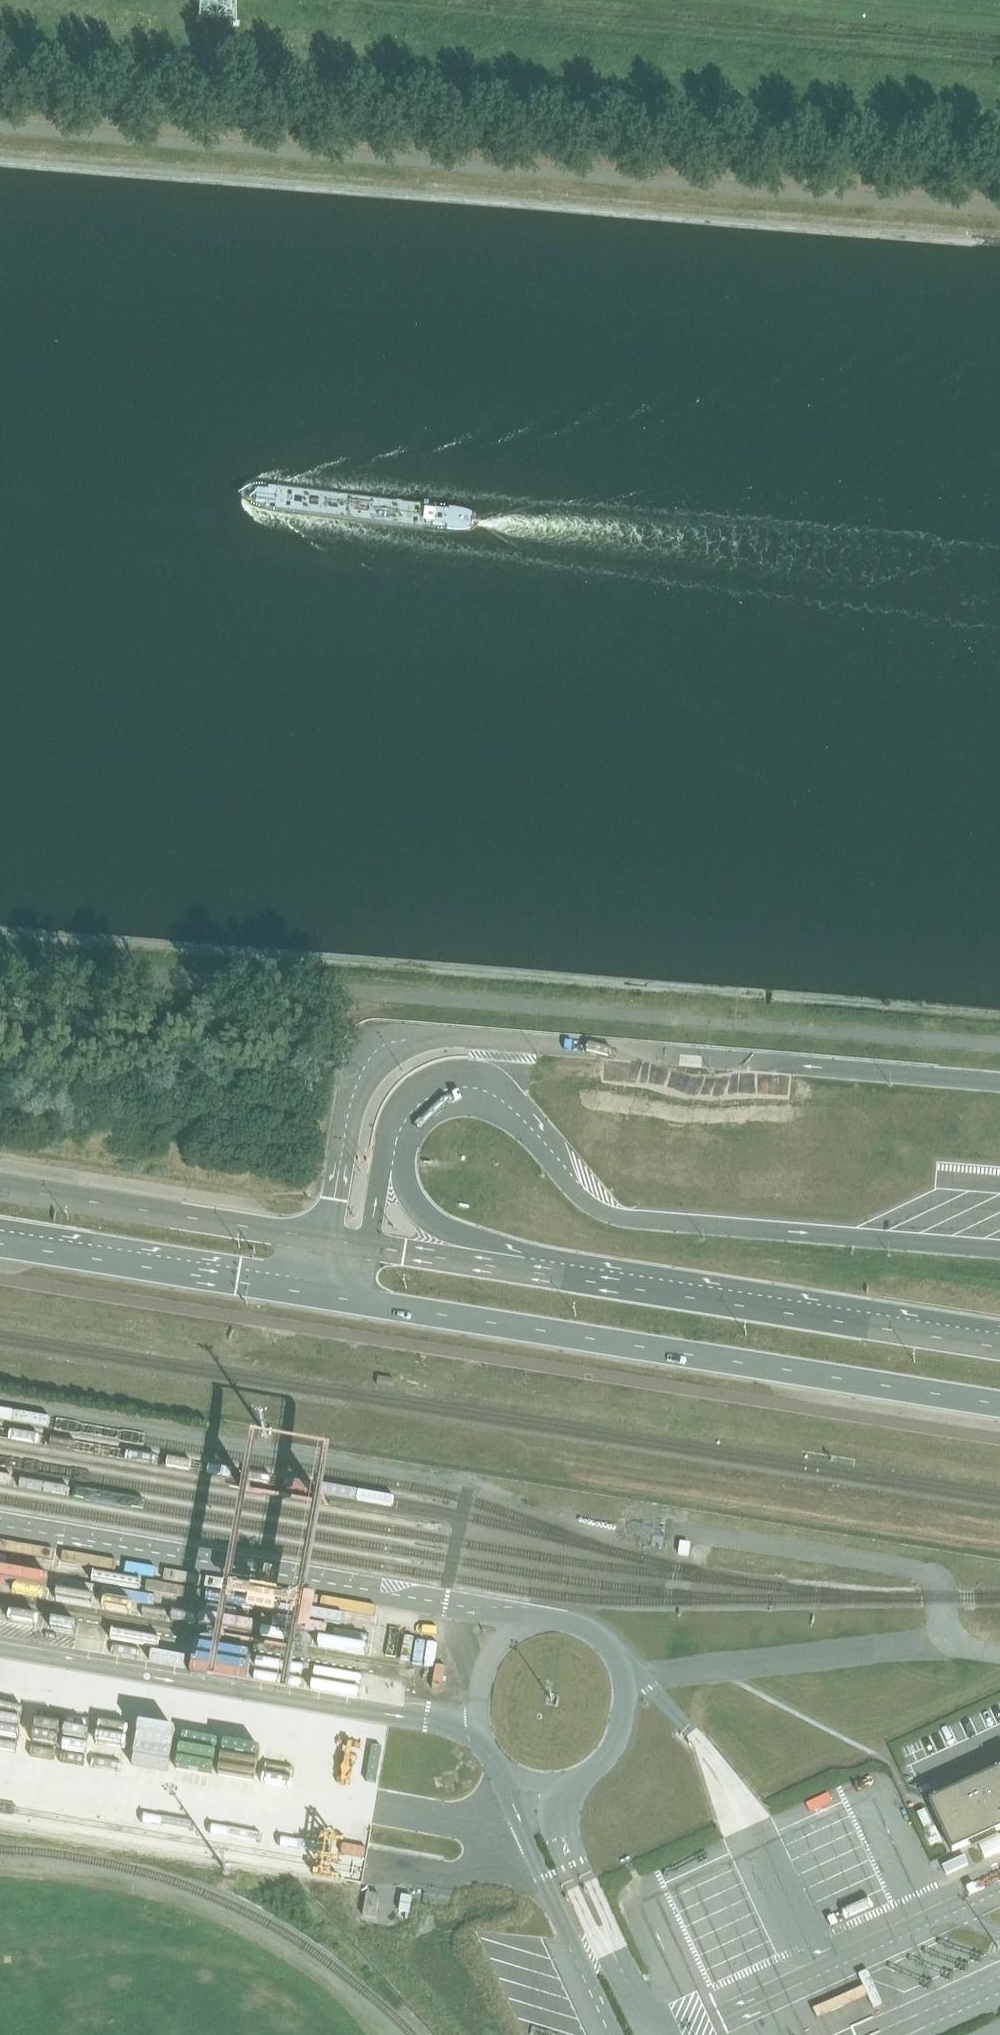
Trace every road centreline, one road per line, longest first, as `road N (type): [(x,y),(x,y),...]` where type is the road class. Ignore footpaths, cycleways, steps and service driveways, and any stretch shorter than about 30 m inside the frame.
road 1 (unclassified): [(999,217),(0,132)]
road 2 (primary): [(360,1305),(999,1409)]
road 3 (primary): [(999,1348),(371,1253)]
road 4 (primary): [(327,1246),(0,1191)]
road 5 (primary): [(0,1248),(319,1298)]

